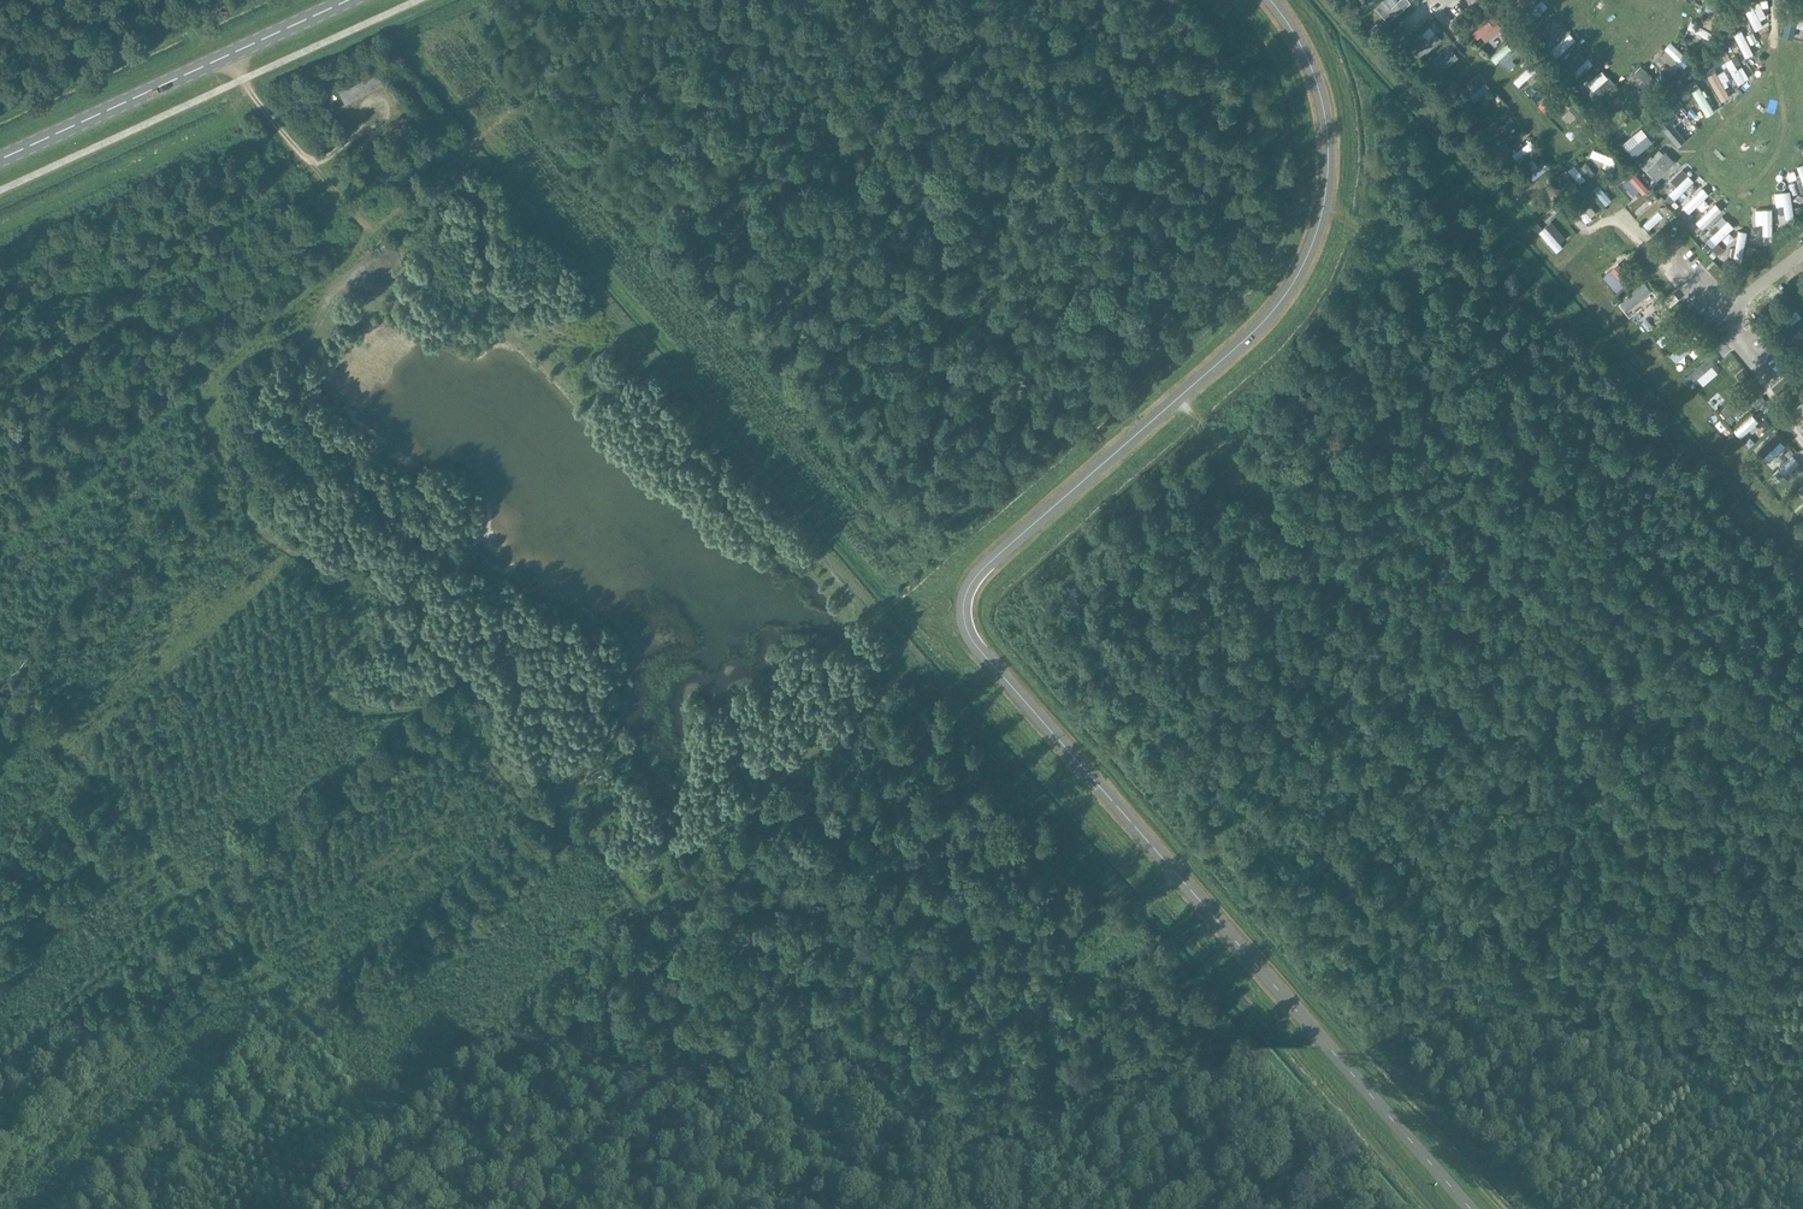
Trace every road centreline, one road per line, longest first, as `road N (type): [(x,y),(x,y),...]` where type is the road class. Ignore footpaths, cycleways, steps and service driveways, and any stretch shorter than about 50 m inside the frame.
road 1 (tertiary): [(1472,1208),(977,647),(963,608),(979,573),(1266,320),(1317,240),(1329,171),(1322,91),(1269,0)]
road 2 (primary): [(0,157),(351,0)]

